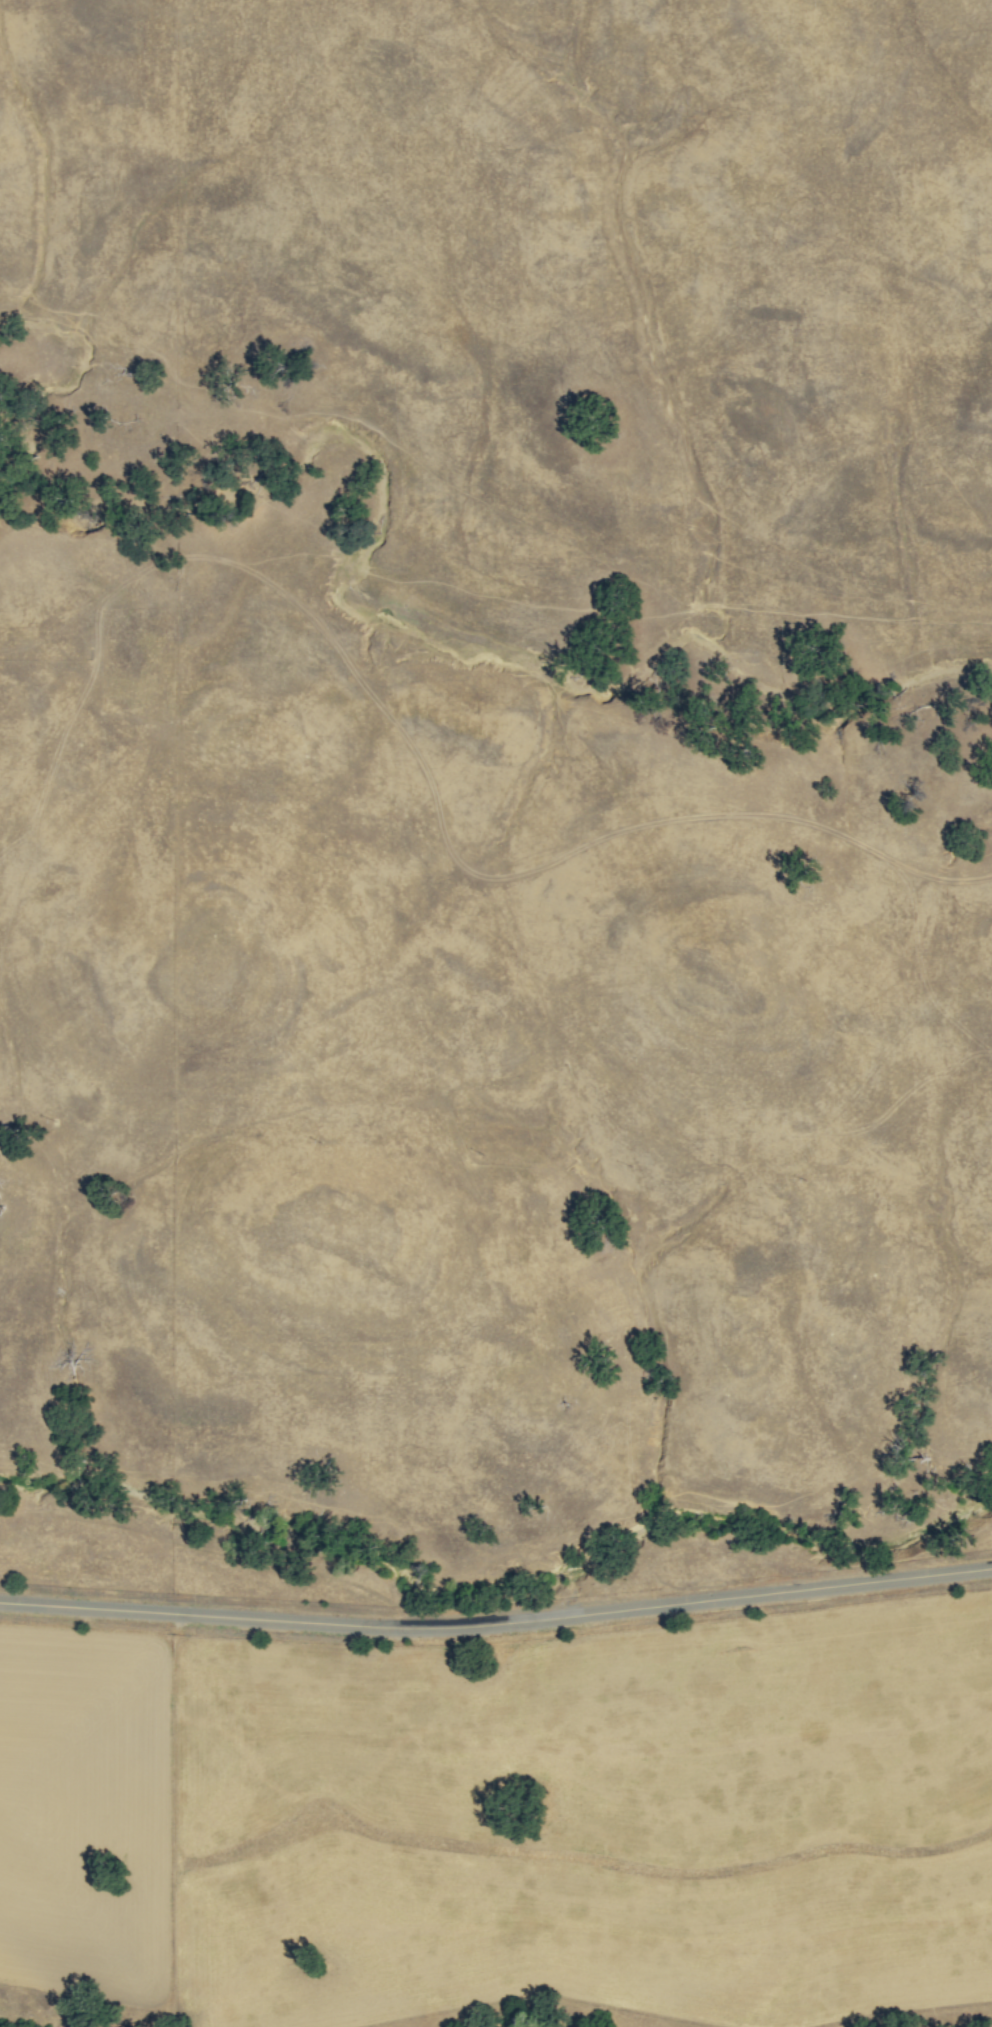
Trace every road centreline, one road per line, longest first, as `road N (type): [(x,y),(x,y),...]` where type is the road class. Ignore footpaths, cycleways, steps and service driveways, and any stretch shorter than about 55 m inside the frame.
road 1 (residential): [(991,1567),(426,1628),(0,1604)]

